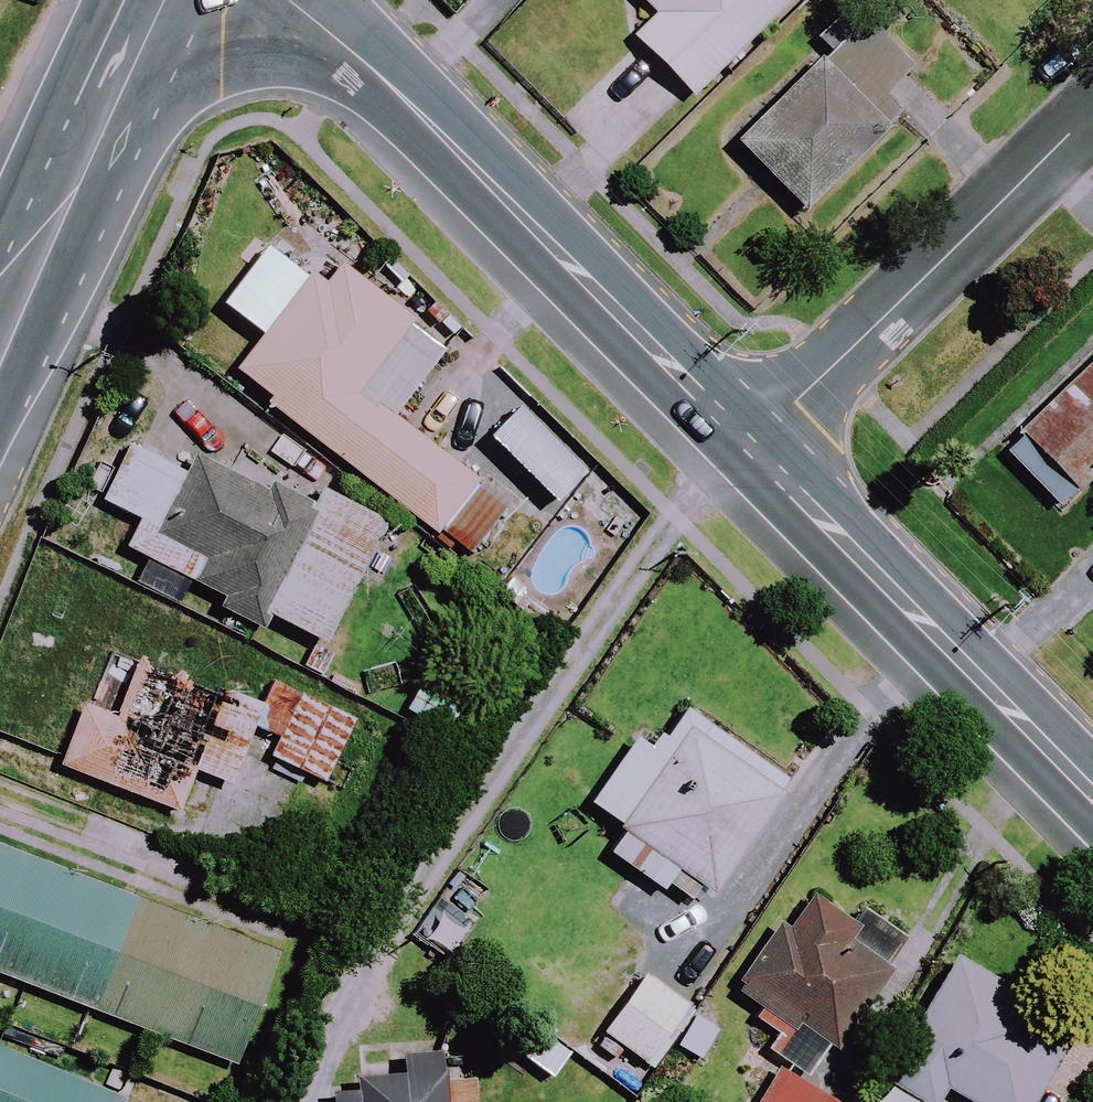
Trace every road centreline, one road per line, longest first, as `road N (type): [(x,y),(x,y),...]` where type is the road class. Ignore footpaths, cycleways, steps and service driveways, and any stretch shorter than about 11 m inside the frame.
road 1 (tertiary): [(749,449),(289,0)]
road 2 (tertiary): [(1092,793),(749,449)]
road 3 (residential): [(1092,111),(749,449)]
road 4 (secondary): [(0,321),(144,0)]

